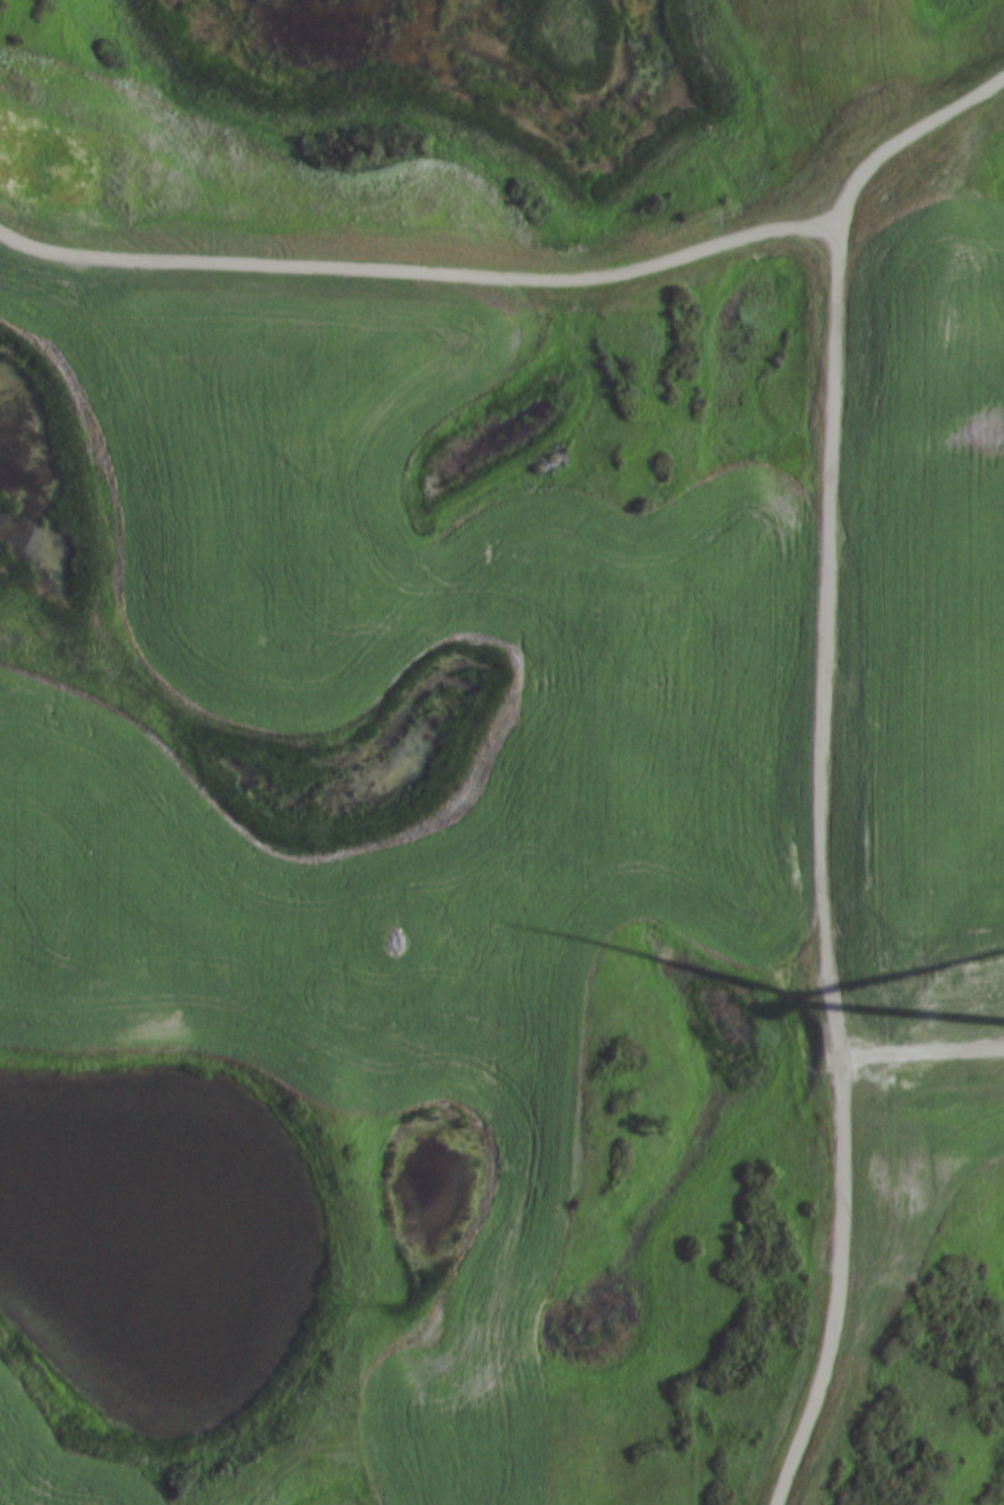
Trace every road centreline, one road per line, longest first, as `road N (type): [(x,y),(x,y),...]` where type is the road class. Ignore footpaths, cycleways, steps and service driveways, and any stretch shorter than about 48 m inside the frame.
road 1 (track): [(754,1504),(836,1334),(839,1066),(820,773),(840,214),(964,86),(1003,61)]
road 2 (track): [(839,1066),(1003,1055)]

